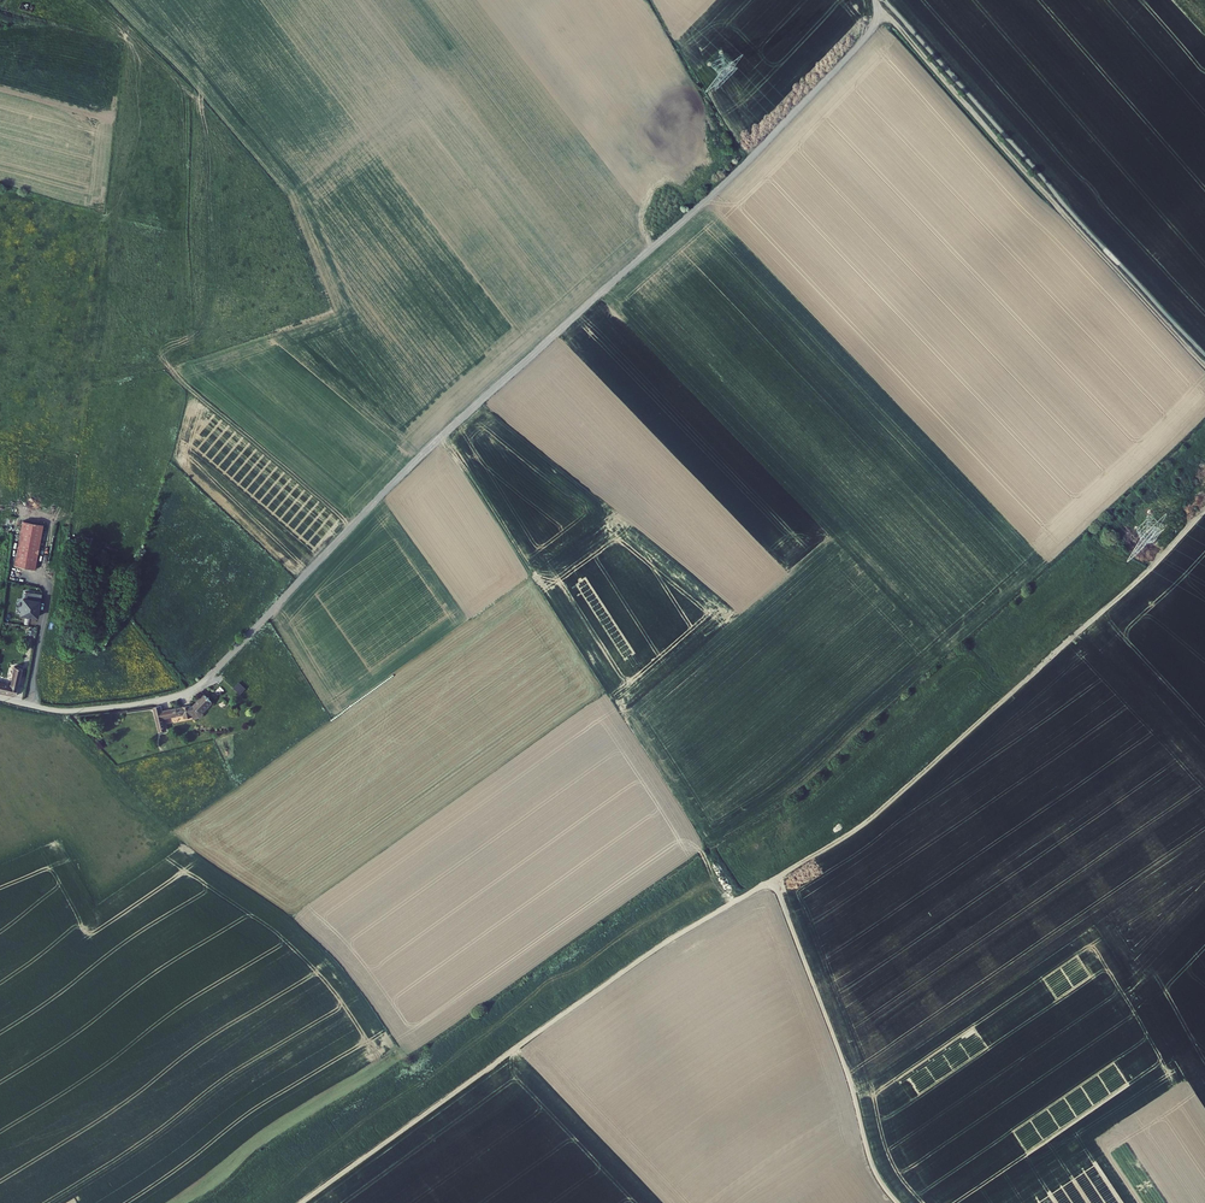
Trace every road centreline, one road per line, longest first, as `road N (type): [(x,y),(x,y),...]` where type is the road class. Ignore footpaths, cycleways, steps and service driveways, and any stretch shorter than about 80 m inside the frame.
road 1 (unclassified): [(897,1202),(871,1162),(848,1077),(771,882),(631,965),(302,1202)]
road 2 (residential): [(473,408),(193,689),(64,711),(0,697)]
road 3 (unclassified): [(875,0),(866,38),(744,165),(473,408)]
road 4 (track): [(1204,510),(1141,578),(877,813),(771,882)]
road 5 (track): [(1204,367),(876,8)]
road 6 (track): [(887,3),(1204,356)]

